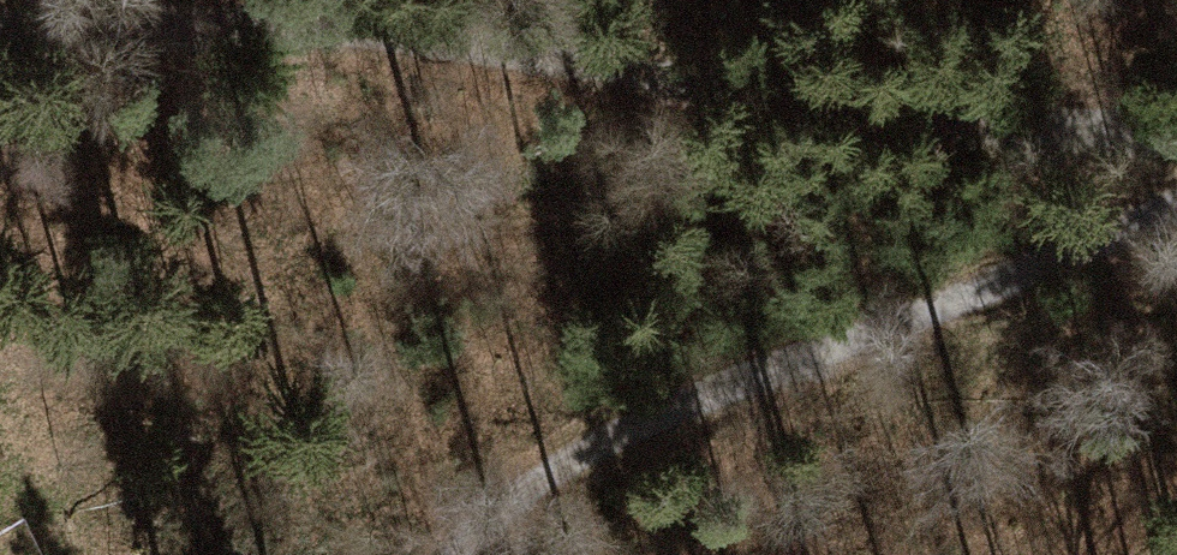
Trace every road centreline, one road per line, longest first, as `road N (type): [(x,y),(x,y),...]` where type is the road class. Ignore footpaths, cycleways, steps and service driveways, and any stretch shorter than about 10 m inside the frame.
road 1 (track): [(0,45),(135,28),(277,27),(874,115),(991,126),(1176,128)]
road 2 (track): [(467,554),(540,487),(622,431),(1176,200)]

